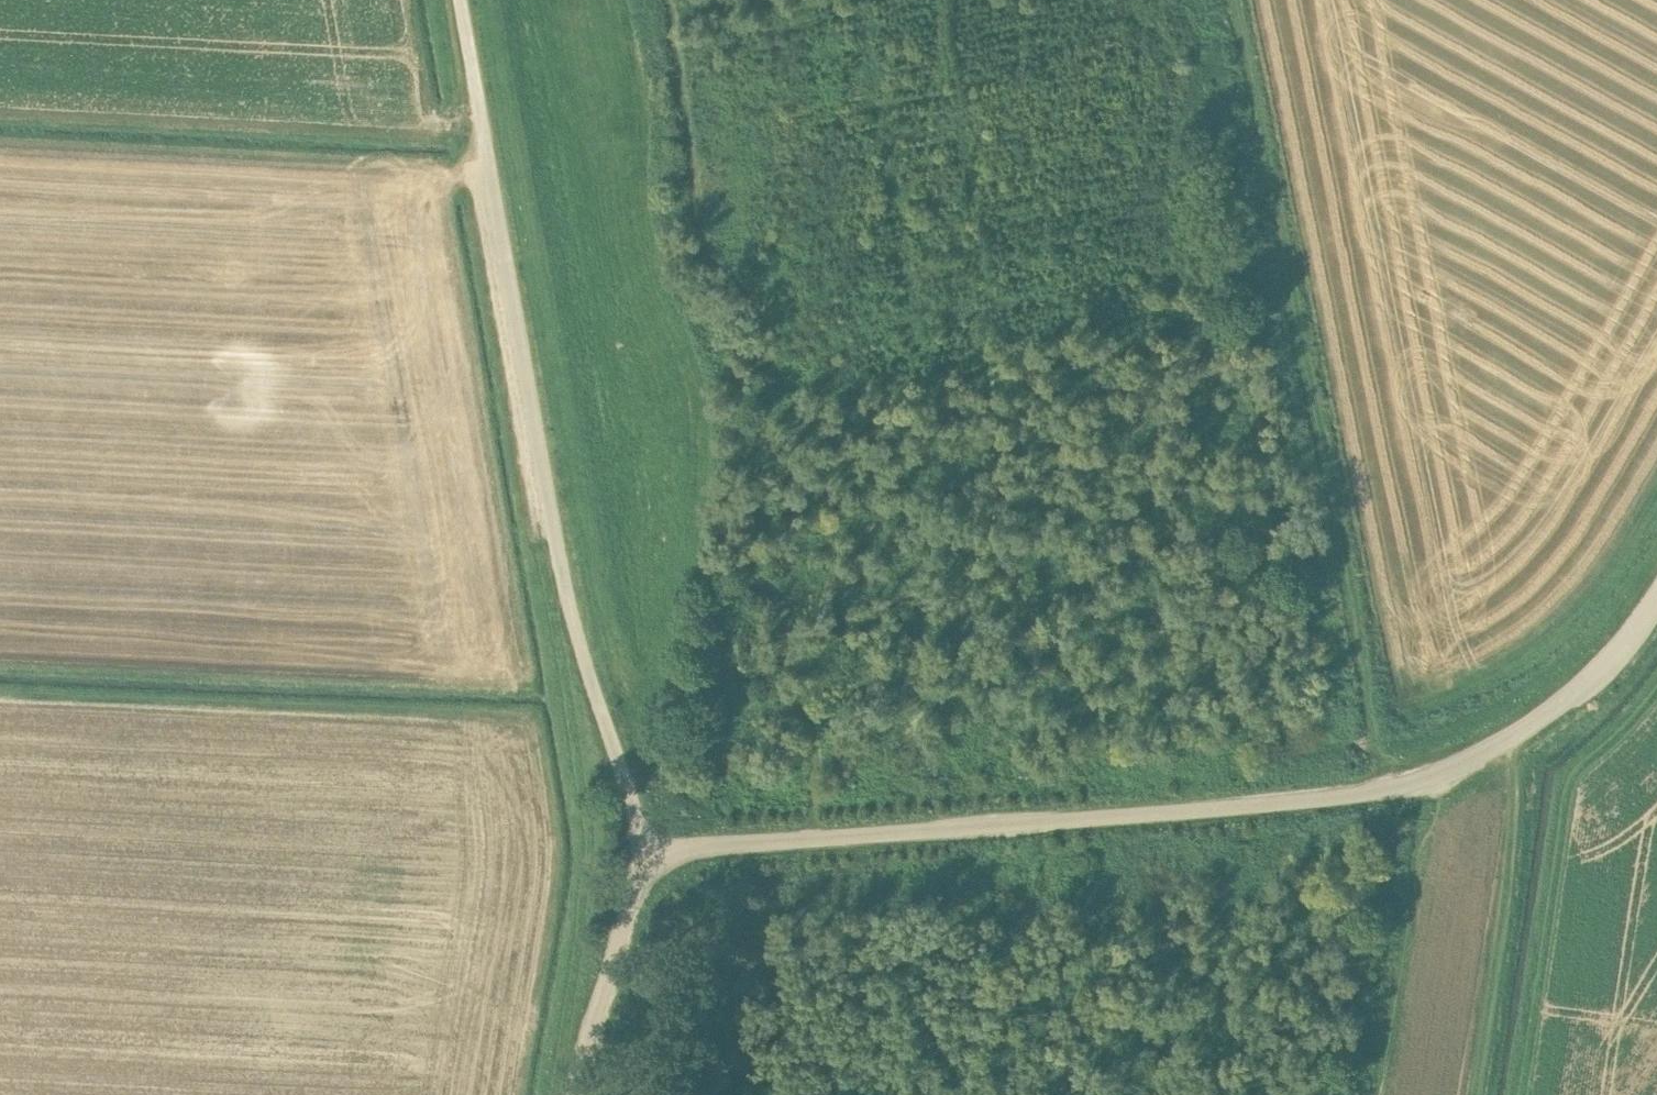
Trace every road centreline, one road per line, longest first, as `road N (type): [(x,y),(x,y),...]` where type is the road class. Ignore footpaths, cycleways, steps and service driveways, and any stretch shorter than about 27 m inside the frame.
road 1 (unclassified): [(639,857),(1356,794),(1426,780),(1557,707),(1619,649),(1656,596)]
road 2 (unclassified): [(639,857),(521,421),(447,0)]
road 3 (unclassified): [(577,1094),(639,857)]

